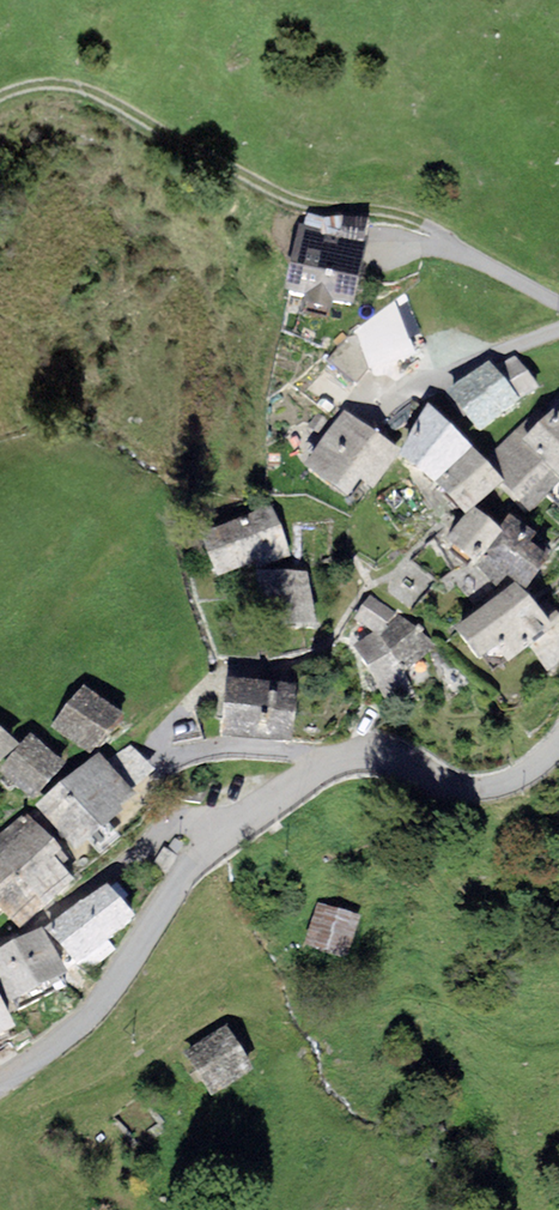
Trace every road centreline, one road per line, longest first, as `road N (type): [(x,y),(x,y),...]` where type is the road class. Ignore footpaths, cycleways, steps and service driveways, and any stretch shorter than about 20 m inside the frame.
road 1 (track): [(0,95),(47,84),(93,92),(285,196),(400,215),(447,244)]
road 2 (unclassified): [(558,746),(516,779),(481,789),(374,757),(346,759),(224,836)]
road 3 (unclassified): [(224,836),(102,1000),(0,1084)]
road 4 (residential): [(224,836),(193,824),(169,828),(46,921),(0,942)]

